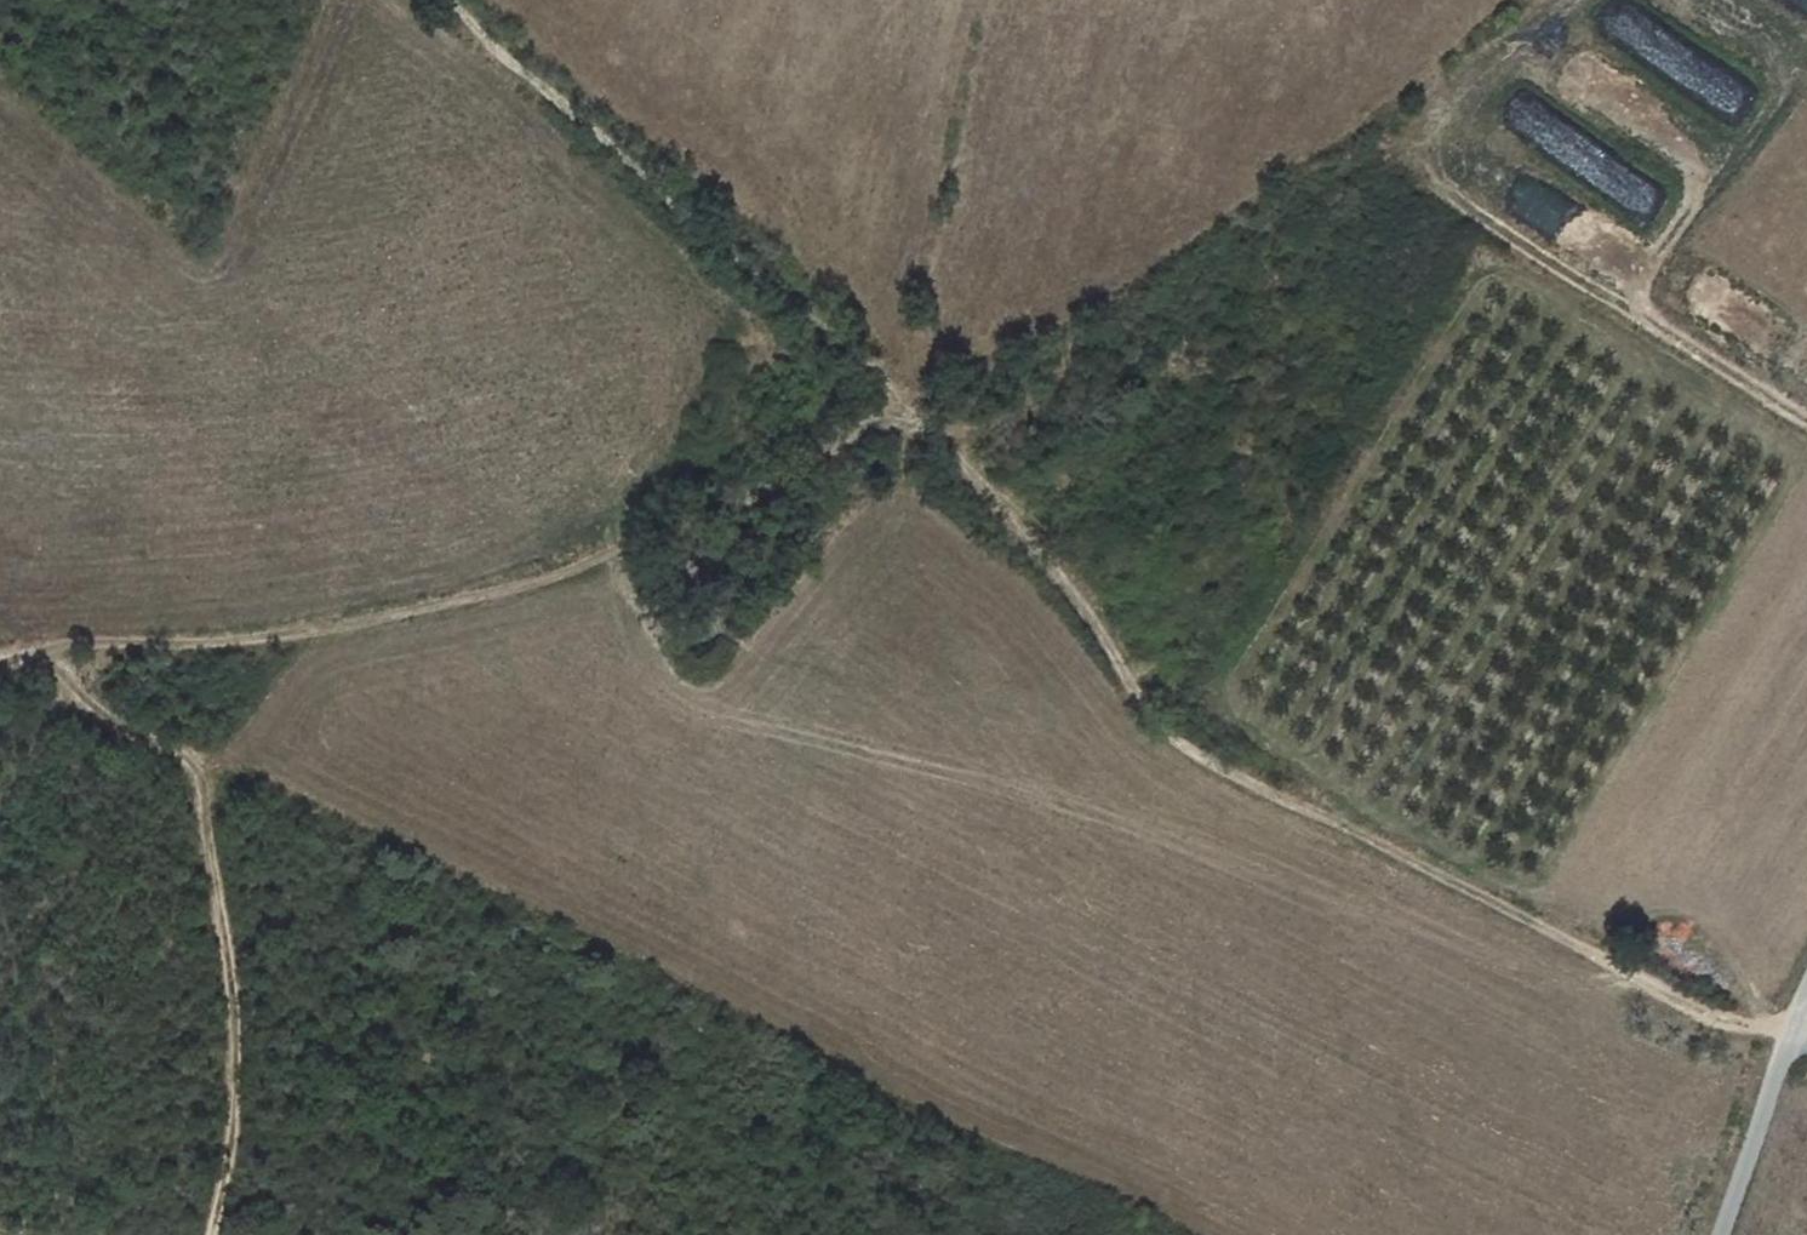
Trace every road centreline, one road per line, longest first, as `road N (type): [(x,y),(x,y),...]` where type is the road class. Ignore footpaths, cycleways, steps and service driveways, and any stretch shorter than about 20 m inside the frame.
road 1 (track): [(1806,425),(1642,326),(1629,278),(1645,207),(1482,85),(1572,0)]
road 2 (unclassified): [(1725,1234),(1782,1029)]

